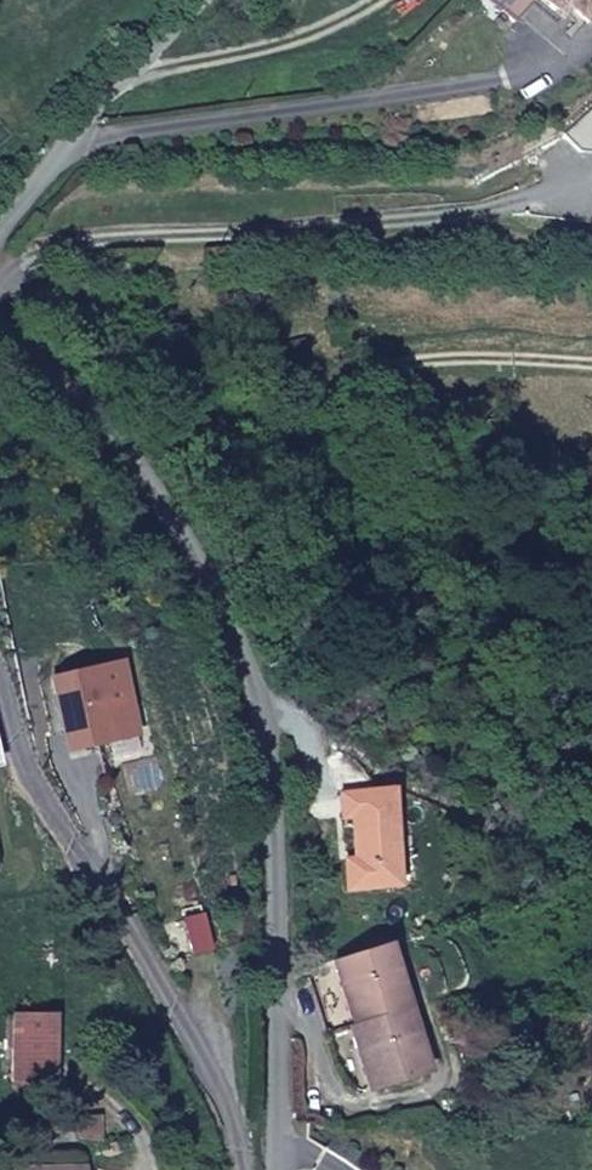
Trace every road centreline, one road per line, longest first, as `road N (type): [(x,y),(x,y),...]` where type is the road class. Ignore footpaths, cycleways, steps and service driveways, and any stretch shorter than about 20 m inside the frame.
road 1 (unclassified): [(286,1169),(295,1075),(275,720),(208,576),(85,416),(0,336)]
road 2 (track): [(591,368),(442,365),(300,375),(208,397),(133,399),(87,364),(0,274)]
road 3 (track): [(0,253),(463,216),(591,190)]
road 4 (residential): [(248,1169),(163,976),(0,703)]
road 5 (track): [(79,145),(561,75)]
road 6 (unclassified): [(0,233),(215,0)]
road 7 (track): [(139,86),(365,31),(409,0)]

